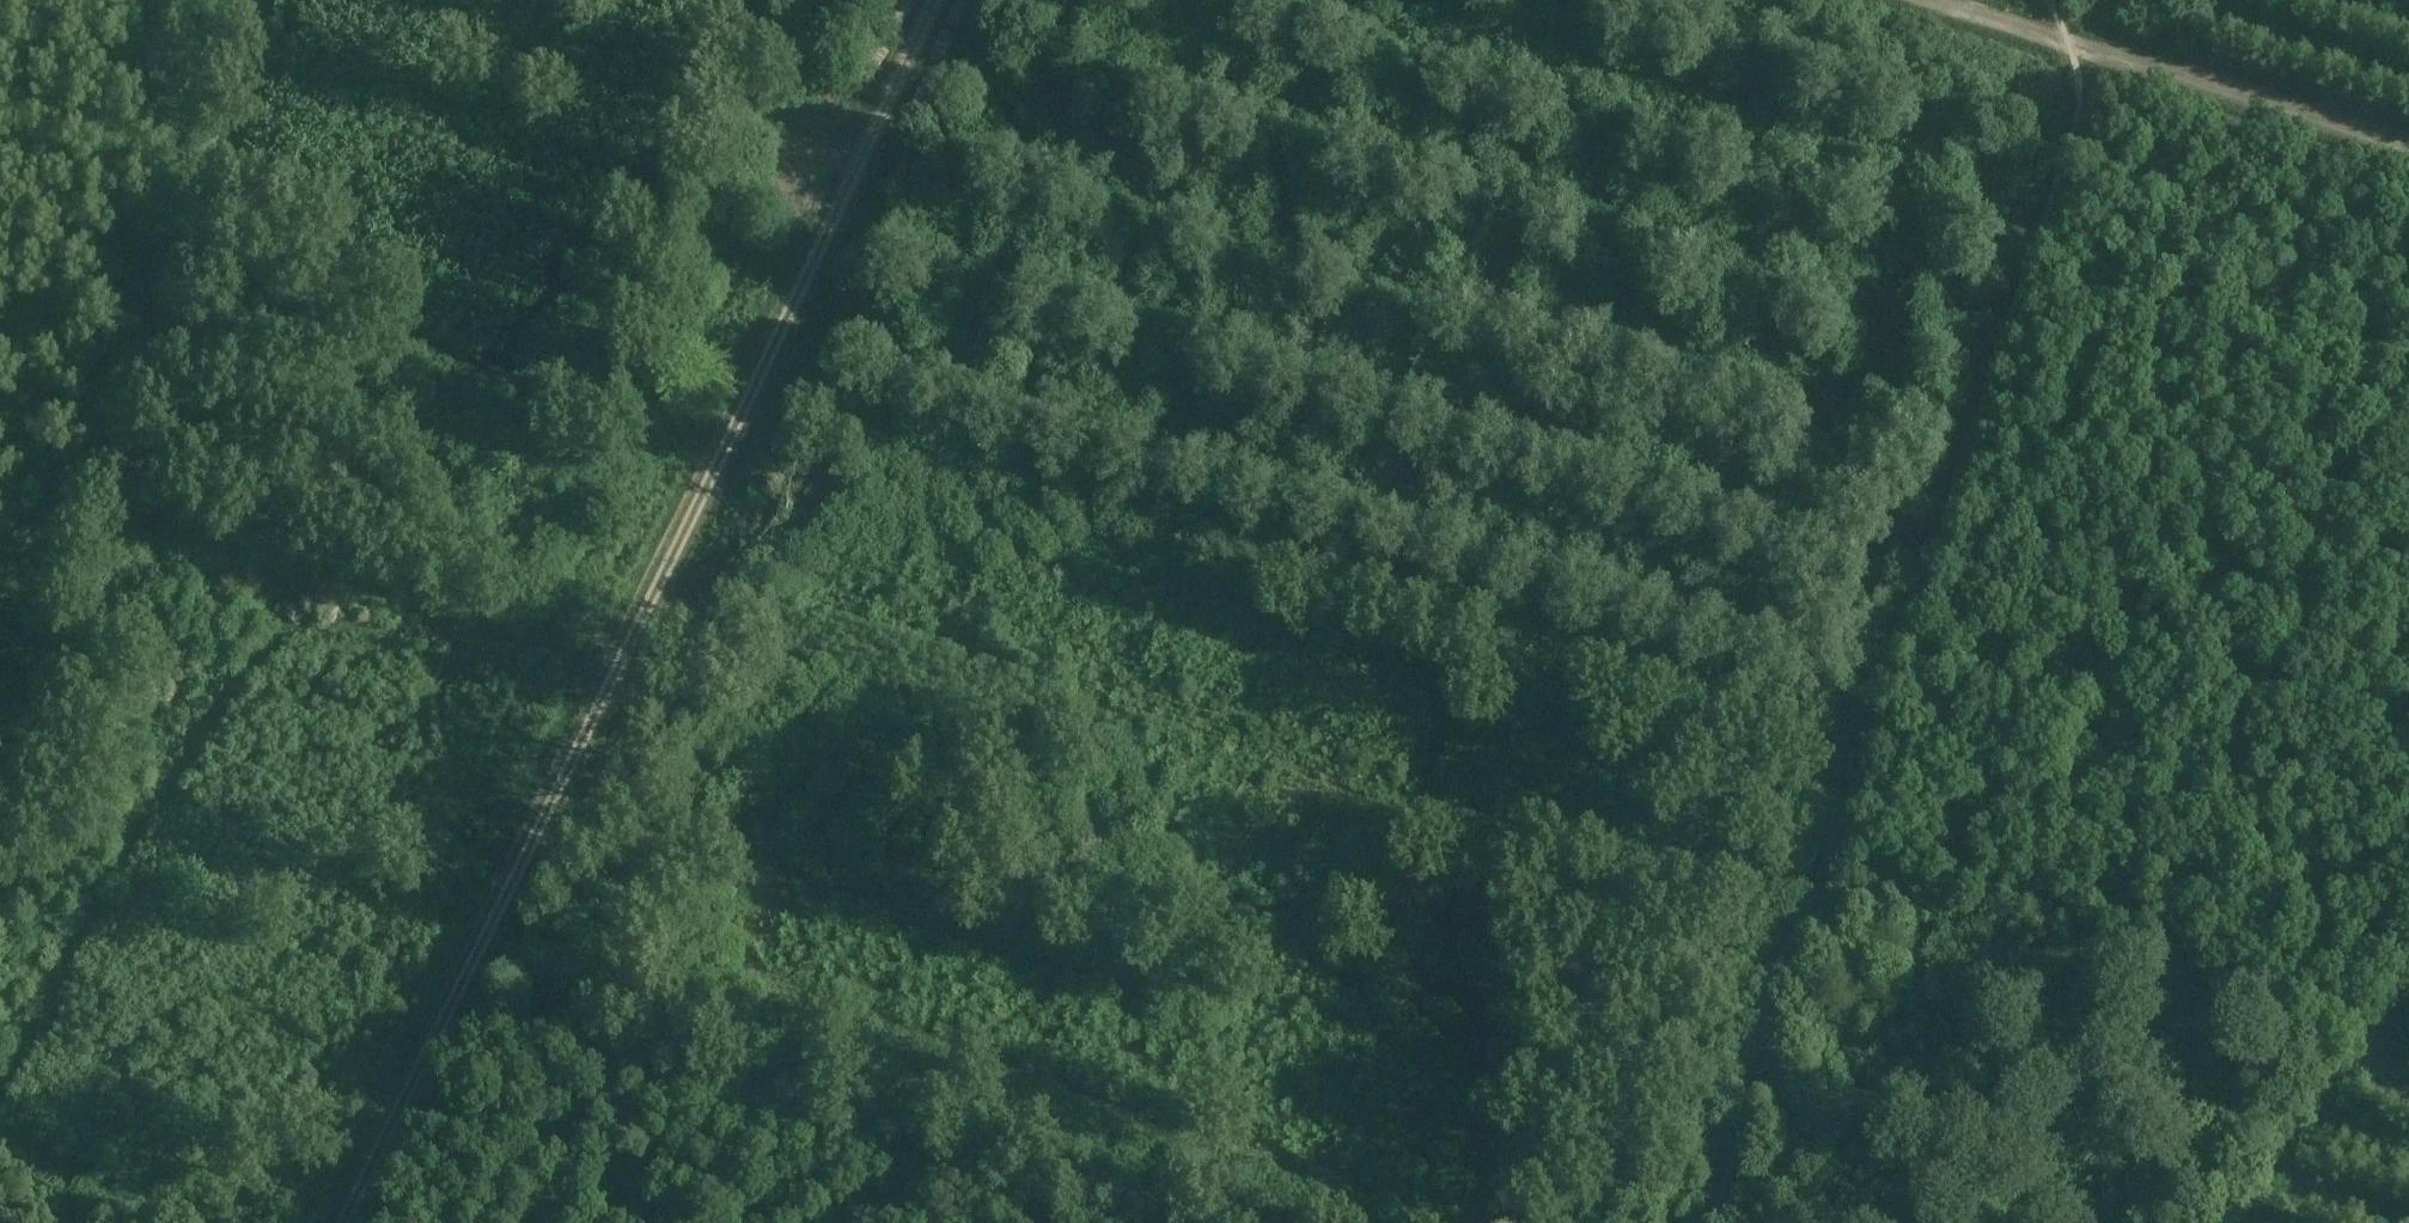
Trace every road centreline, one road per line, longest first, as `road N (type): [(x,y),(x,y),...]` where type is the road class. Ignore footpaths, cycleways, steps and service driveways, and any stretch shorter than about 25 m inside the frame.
road 1 (track): [(946,0),(352,1222)]
road 2 (track): [(1925,0),(2408,154)]
road 3 (track): [(2222,1222),(2408,987)]

